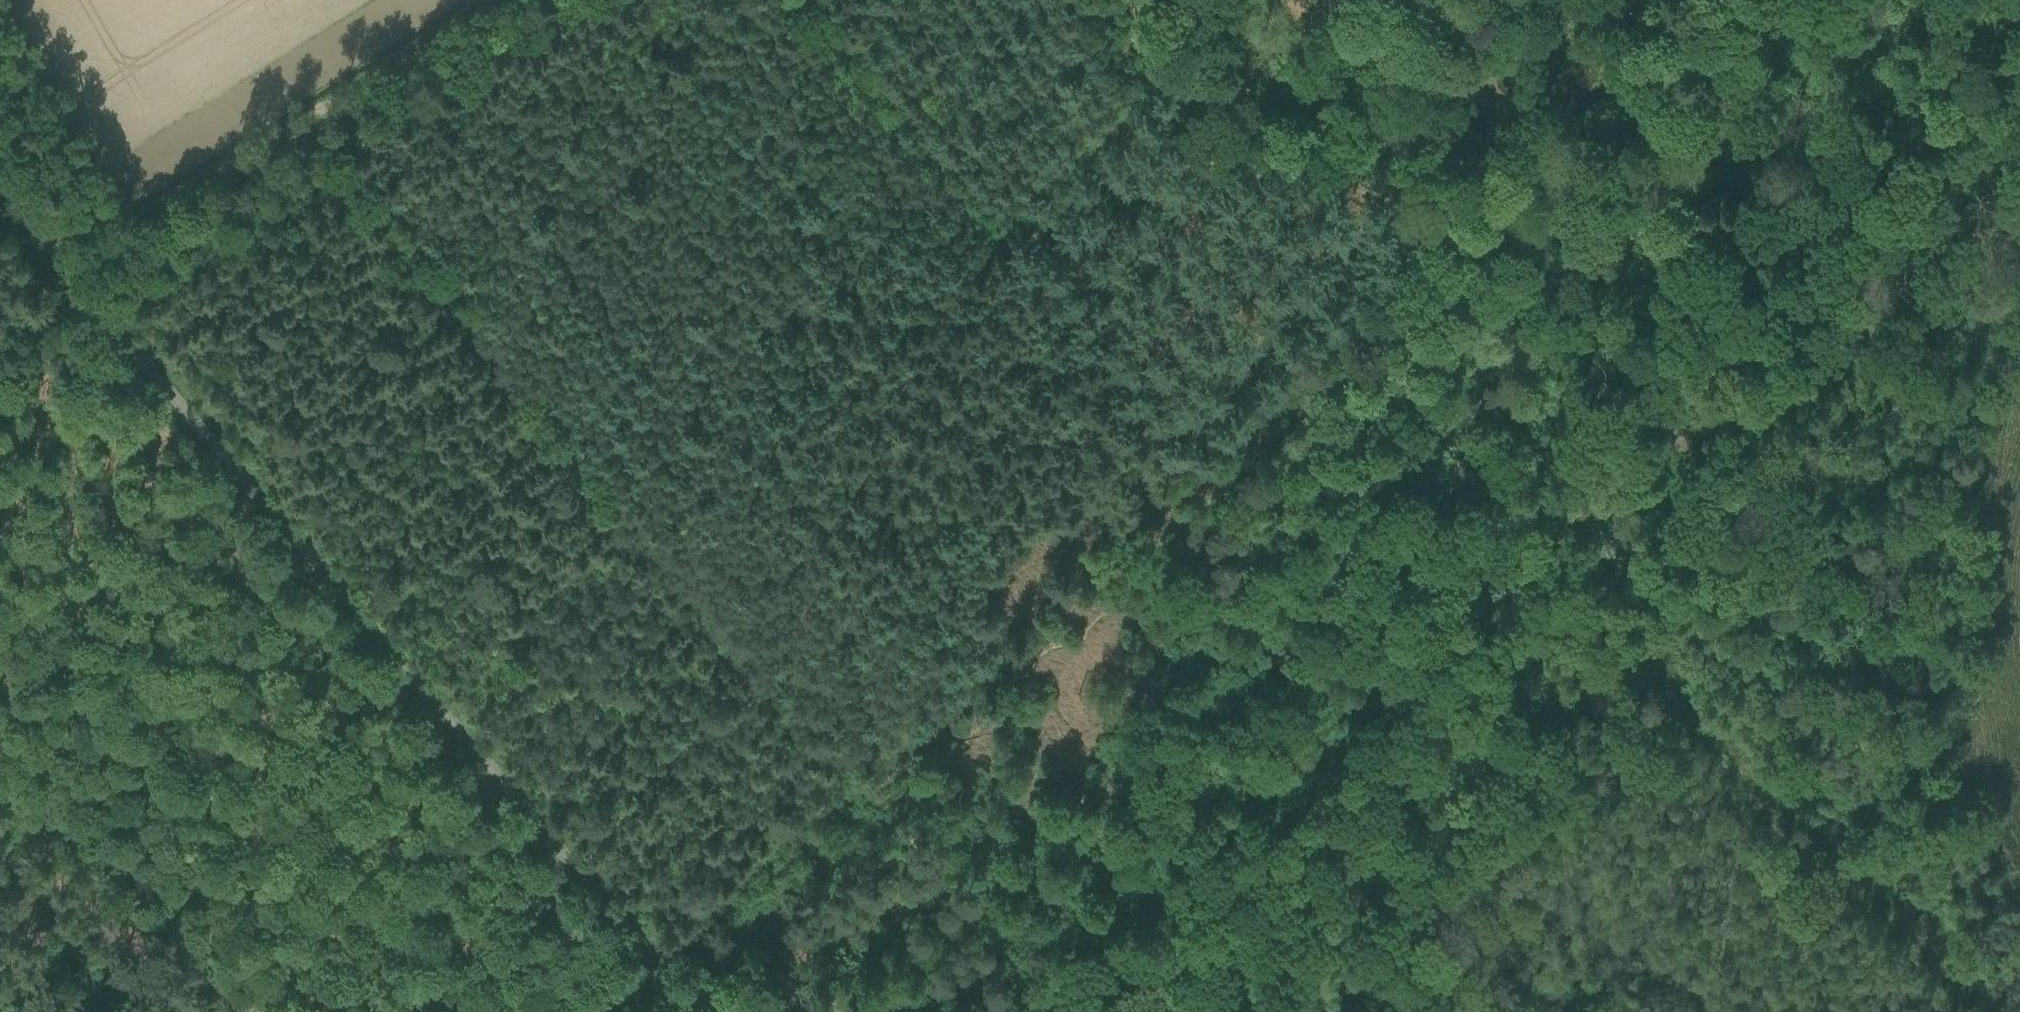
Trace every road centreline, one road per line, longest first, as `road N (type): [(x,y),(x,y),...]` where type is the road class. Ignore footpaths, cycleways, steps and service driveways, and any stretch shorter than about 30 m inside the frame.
road 1 (unclassified): [(873,1011),(812,982),(702,967),(653,933),(0,202)]

